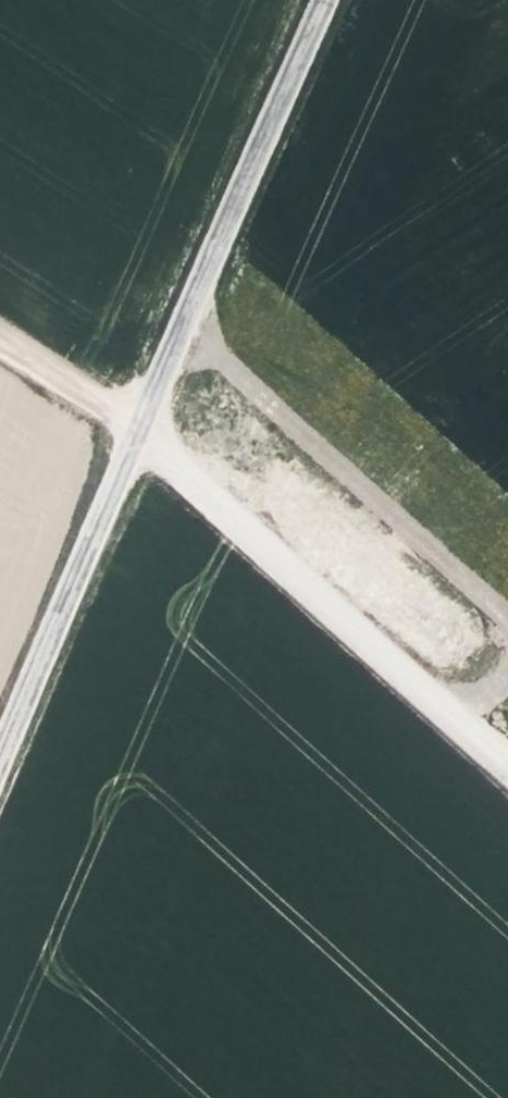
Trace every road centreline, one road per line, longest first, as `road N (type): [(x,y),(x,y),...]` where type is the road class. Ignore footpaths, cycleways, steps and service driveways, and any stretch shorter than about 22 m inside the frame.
road 1 (tertiary): [(0,764),(325,0)]
road 2 (track): [(138,438),(507,772)]
road 3 (track): [(138,438),(0,345)]

